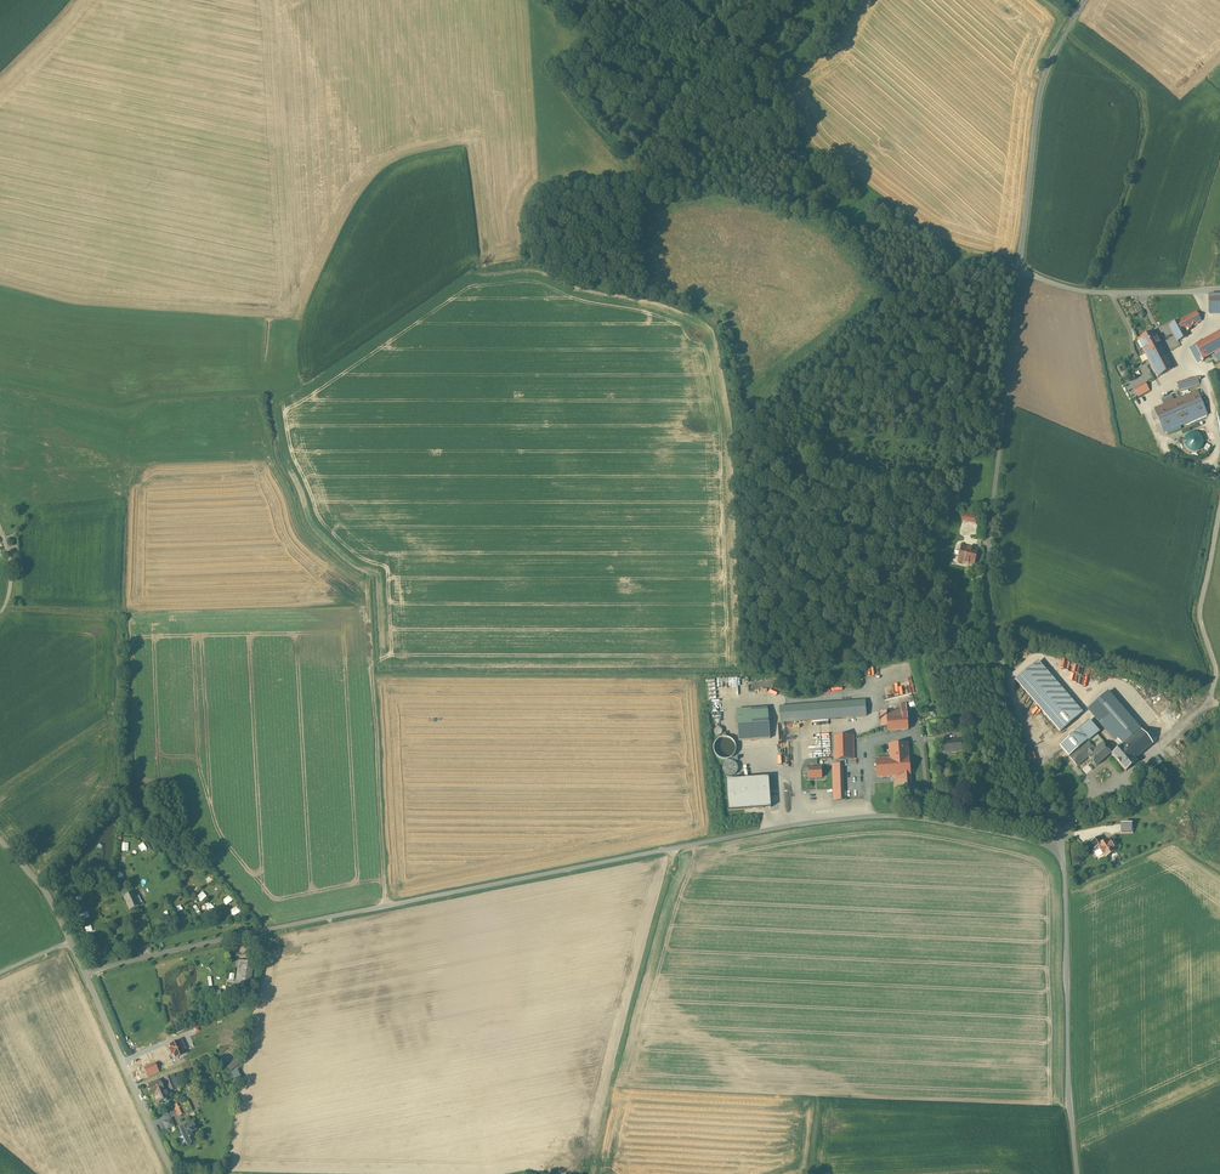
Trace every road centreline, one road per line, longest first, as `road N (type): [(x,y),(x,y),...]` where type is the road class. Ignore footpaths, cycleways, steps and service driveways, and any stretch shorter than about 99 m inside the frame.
road 1 (unclassified): [(85,974),(264,930),(825,820),(910,817),(1064,846)]
road 2 (unclassified): [(1019,272),(985,576),(994,635),(1064,846)]
road 3 (unclassified): [(1064,846),(1077,1173)]
road 4 (track): [(386,906),(368,583)]
road 5 (unclassified): [(1083,0),(1039,90),(1019,272)]
road 6 (track): [(1186,373),(1202,370),(1217,436),(1205,461),(1172,456),(1157,435),(1147,404),(1160,387)]
road 7 (unclassified): [(174,1173),(85,974)]
road 8 (unclassified): [(1019,272),(1086,292),(1219,290)]
road 9 (unclassified): [(70,940),(46,893),(0,839)]

